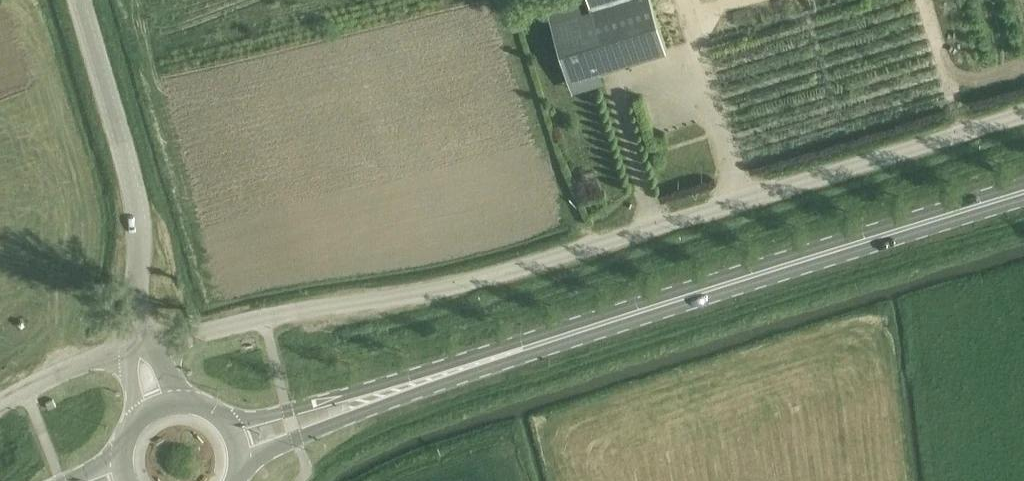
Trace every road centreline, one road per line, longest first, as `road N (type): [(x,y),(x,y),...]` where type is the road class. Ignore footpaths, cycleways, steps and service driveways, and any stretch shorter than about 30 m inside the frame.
road 1 (unclassified): [(138,350),(454,288),(1023,119)]
road 2 (primary): [(435,379),(1023,191)]
road 3 (unclassified): [(138,350),(142,261),(131,179),(78,0)]
road 4 (primary): [(435,379),(224,425)]
road 5 (primary): [(237,463),(435,379)]
road 6 (unclassified): [(0,404),(89,361),(138,350)]

